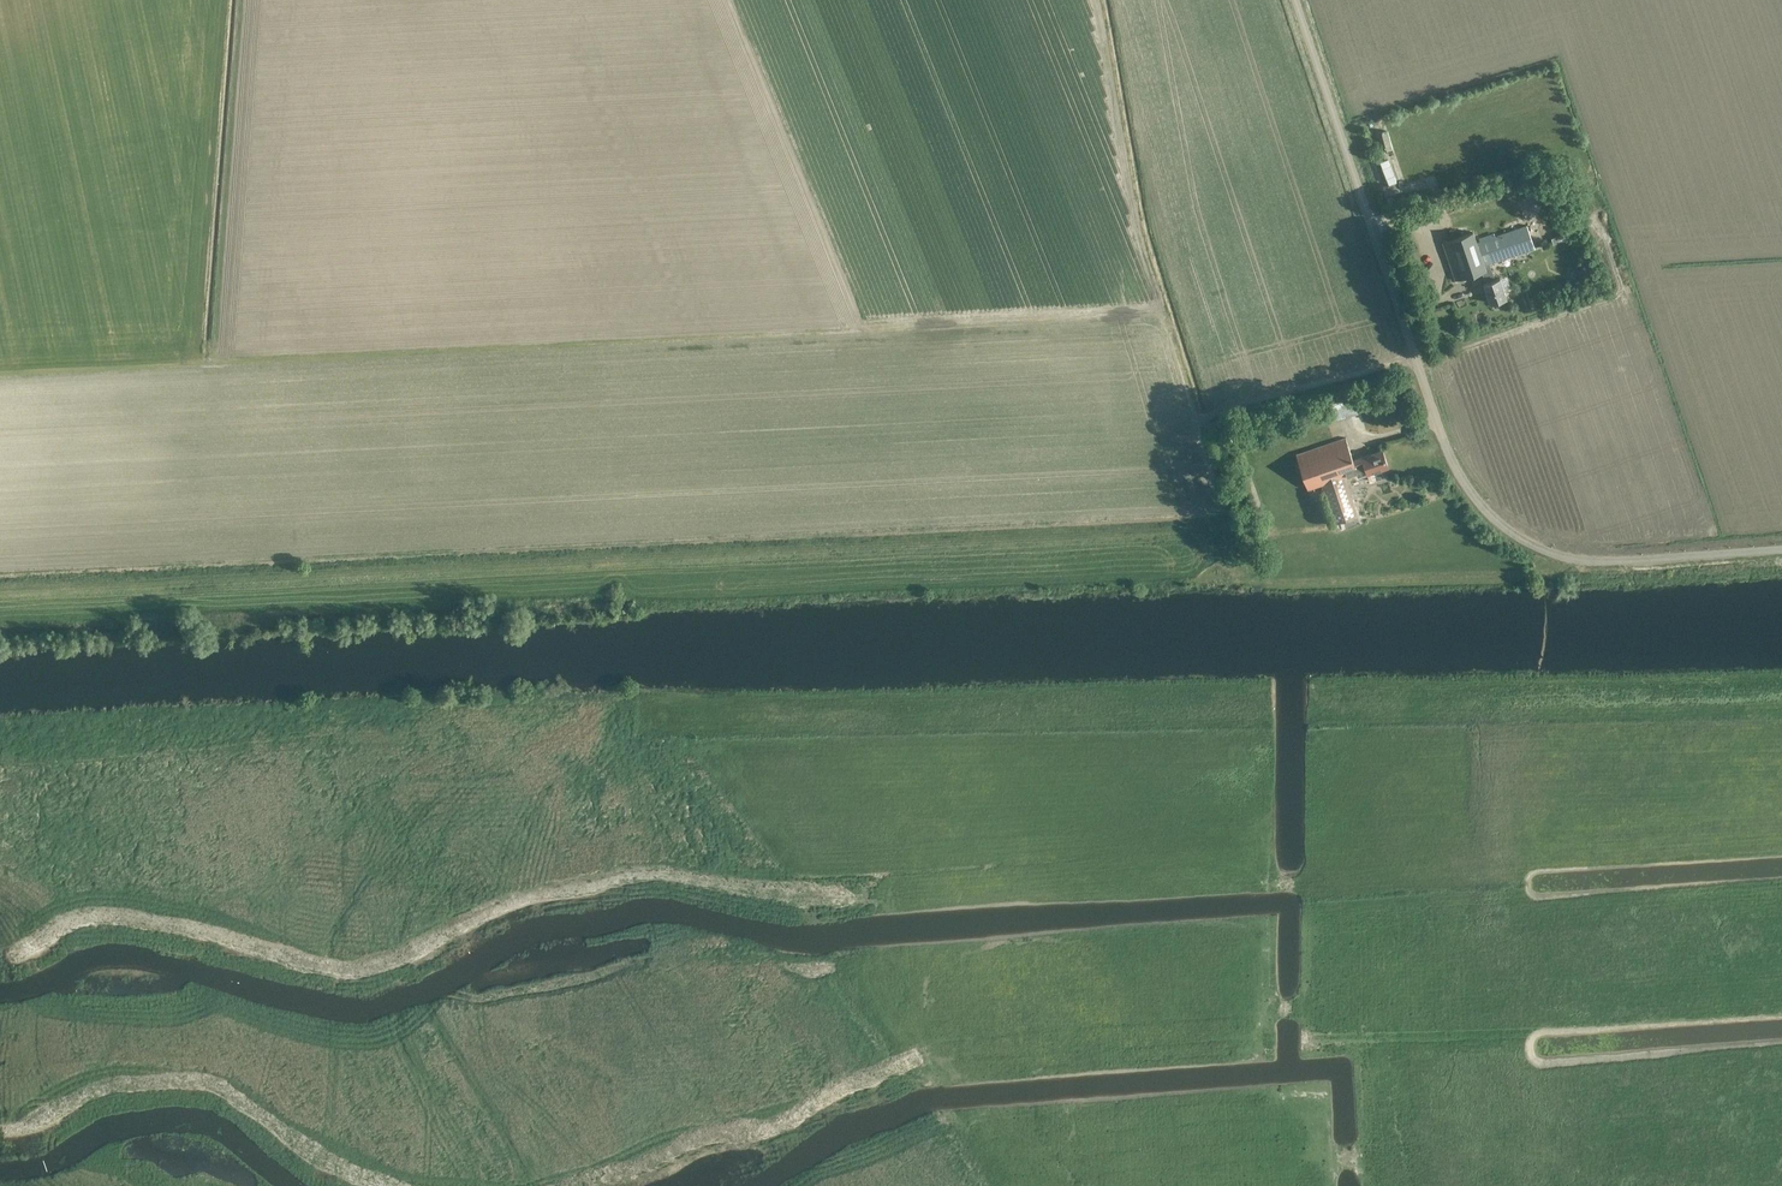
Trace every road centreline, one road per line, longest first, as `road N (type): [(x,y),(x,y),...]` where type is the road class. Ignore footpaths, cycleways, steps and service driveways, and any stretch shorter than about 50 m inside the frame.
road 1 (unclassified): [(1781,548),(1582,559),(1528,543),(1483,514),(1452,462),(1293,0)]

